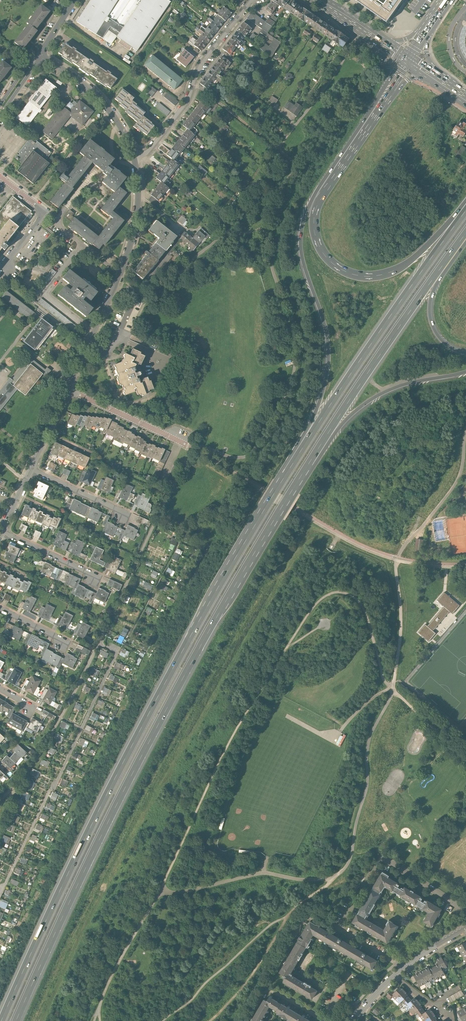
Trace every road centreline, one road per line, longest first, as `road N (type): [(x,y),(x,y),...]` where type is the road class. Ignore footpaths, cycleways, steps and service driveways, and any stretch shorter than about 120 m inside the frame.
road 1 (motorway): [(291,467),(81,845),(4,1020)]
road 2 (motorway): [(18,1020),(189,666),(304,471)]
road 3 (track): [(99,1007),(223,759),(329,595),(351,594),(362,603),(393,688)]
road 4 (motorway): [(387,85),(305,218),(302,253),(326,324),(329,366),(291,467)]
road 5 (motorway): [(465,202),(390,269),(359,273),(329,257),(318,237),(318,205),(375,116)]
road 6 (motorway): [(465,210),(291,467)]
road 7 (motorway): [(304,471),(465,235)]
road 8 (residential): [(135,156),(131,243),(67,390)]
road 9 (residential): [(135,156),(150,151),(187,102),(199,67),(253,0)]
road 10 (motorway): [(304,471),(380,394),(465,371)]
road 11 (track): [(160,887),(175,893),(264,872),(334,878)]
road 12 (track): [(165,1020),(286,919)]
road 13 (residential): [(42,54),(95,93),(135,156)]
road 14 (motorway): [(465,353),(442,341),(430,314),(441,278),(465,242)]
road 15 (residential): [(0,177),(45,213),(1,277)]
road 16 (residential): [(67,390),(187,446)]

